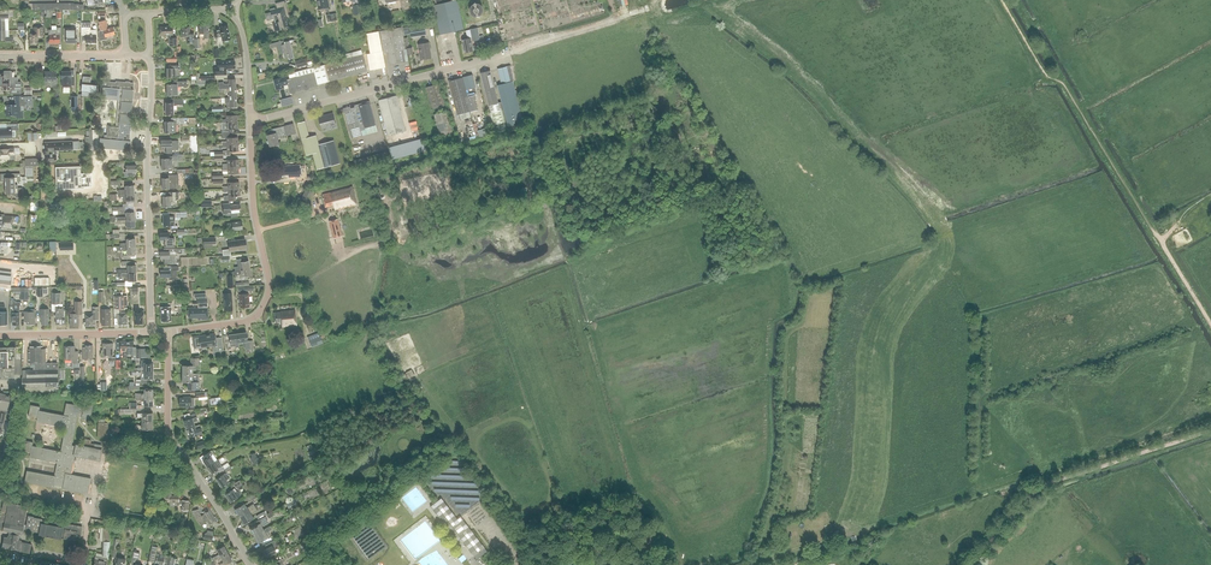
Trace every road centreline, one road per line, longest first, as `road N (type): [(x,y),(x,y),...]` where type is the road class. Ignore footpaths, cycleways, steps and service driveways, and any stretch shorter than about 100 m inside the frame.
road 1 (residential): [(167,333),(248,322),(266,303),(250,122)]
road 2 (track): [(970,564),(1047,484),(1210,430)]
road 3 (track): [(1210,324),(1065,86)]
road 4 (residential): [(151,332),(150,55)]
road 5 (residential): [(250,122),(507,54)]
road 6 (residential): [(251,564),(170,438),(167,333)]
road 7 (residential): [(0,335),(151,332)]
road 8 (residential): [(0,56),(125,56)]

